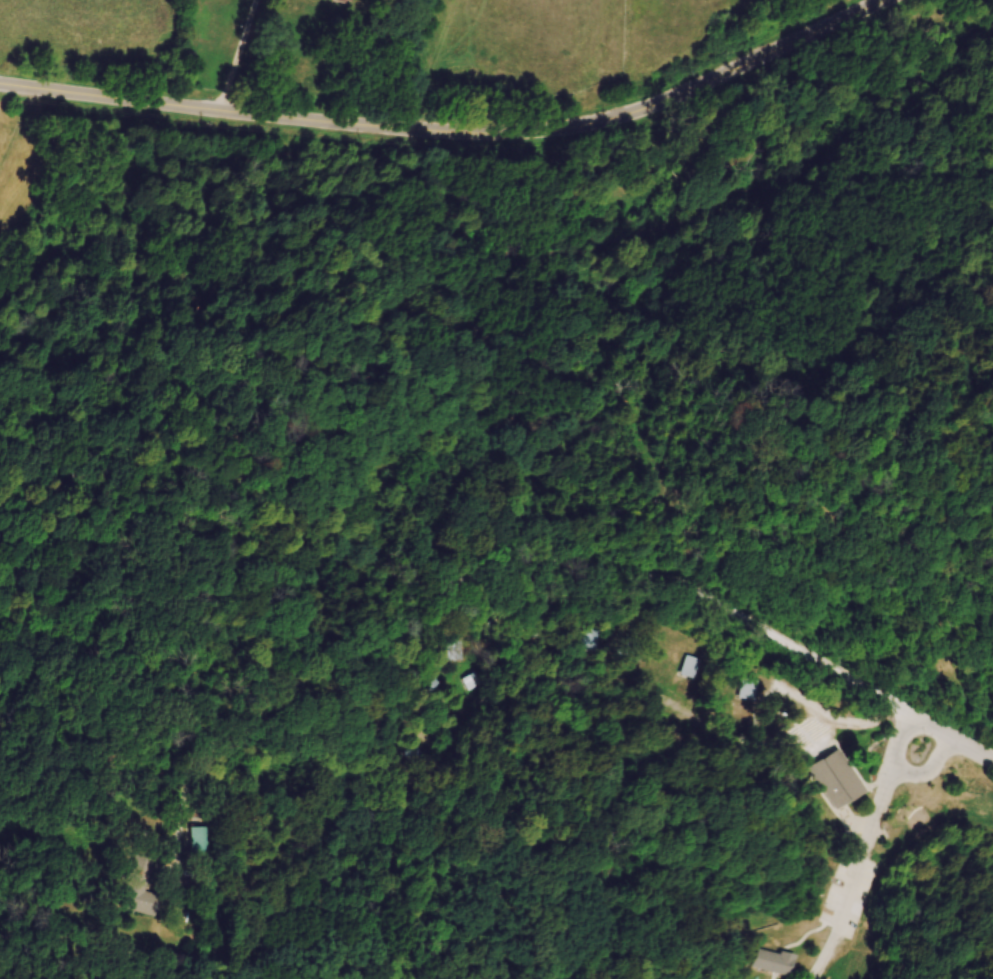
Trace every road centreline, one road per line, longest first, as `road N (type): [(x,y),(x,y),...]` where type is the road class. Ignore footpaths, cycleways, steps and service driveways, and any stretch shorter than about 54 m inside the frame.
road 1 (tertiary): [(884,0),(650,108),(531,133),(219,111),(0,82)]
road 2 (track): [(320,682),(263,673),(228,636),(222,580),(253,481),(250,454),(225,433),(163,463),(140,490),(88,556),(31,663),(0,700)]
road 3 (track): [(910,713),(699,592),(569,561),(465,579),(320,682)]
road 4 (track): [(804,81),(754,168),(648,205),(602,210),(510,198),(495,243)]
road 5 (track): [(986,512),(897,576),(883,601),(896,628),(945,652),(953,681),(975,703)]
road 6 (track): [(448,297),(570,359),(581,399)]
road 7 (track): [(655,411),(678,498),(707,496),(736,461)]
road 8 (track): [(989,0),(894,36),(866,72)]

